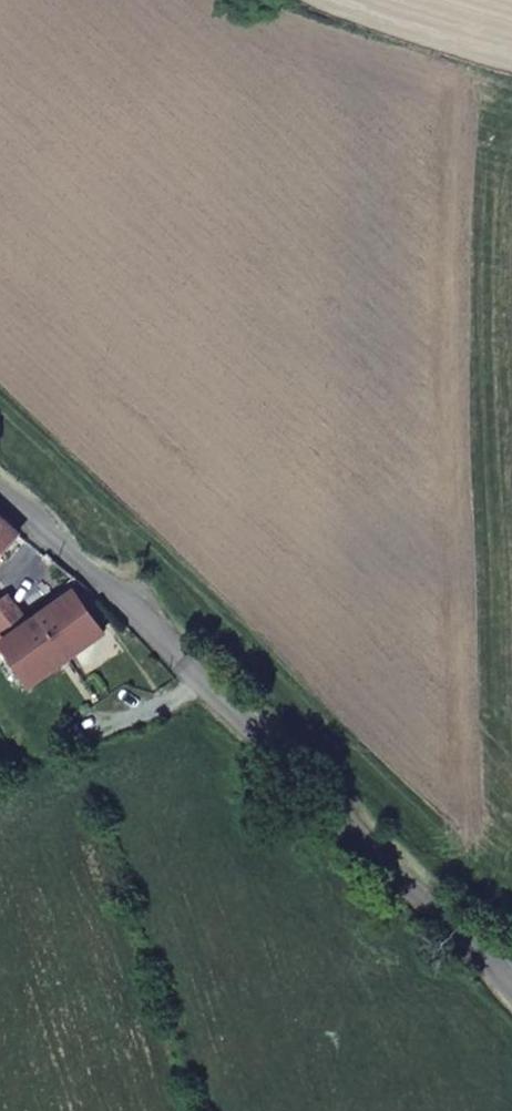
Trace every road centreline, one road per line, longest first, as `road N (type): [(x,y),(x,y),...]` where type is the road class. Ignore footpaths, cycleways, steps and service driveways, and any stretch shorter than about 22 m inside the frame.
road 1 (residential): [(511,993),(0,484)]

